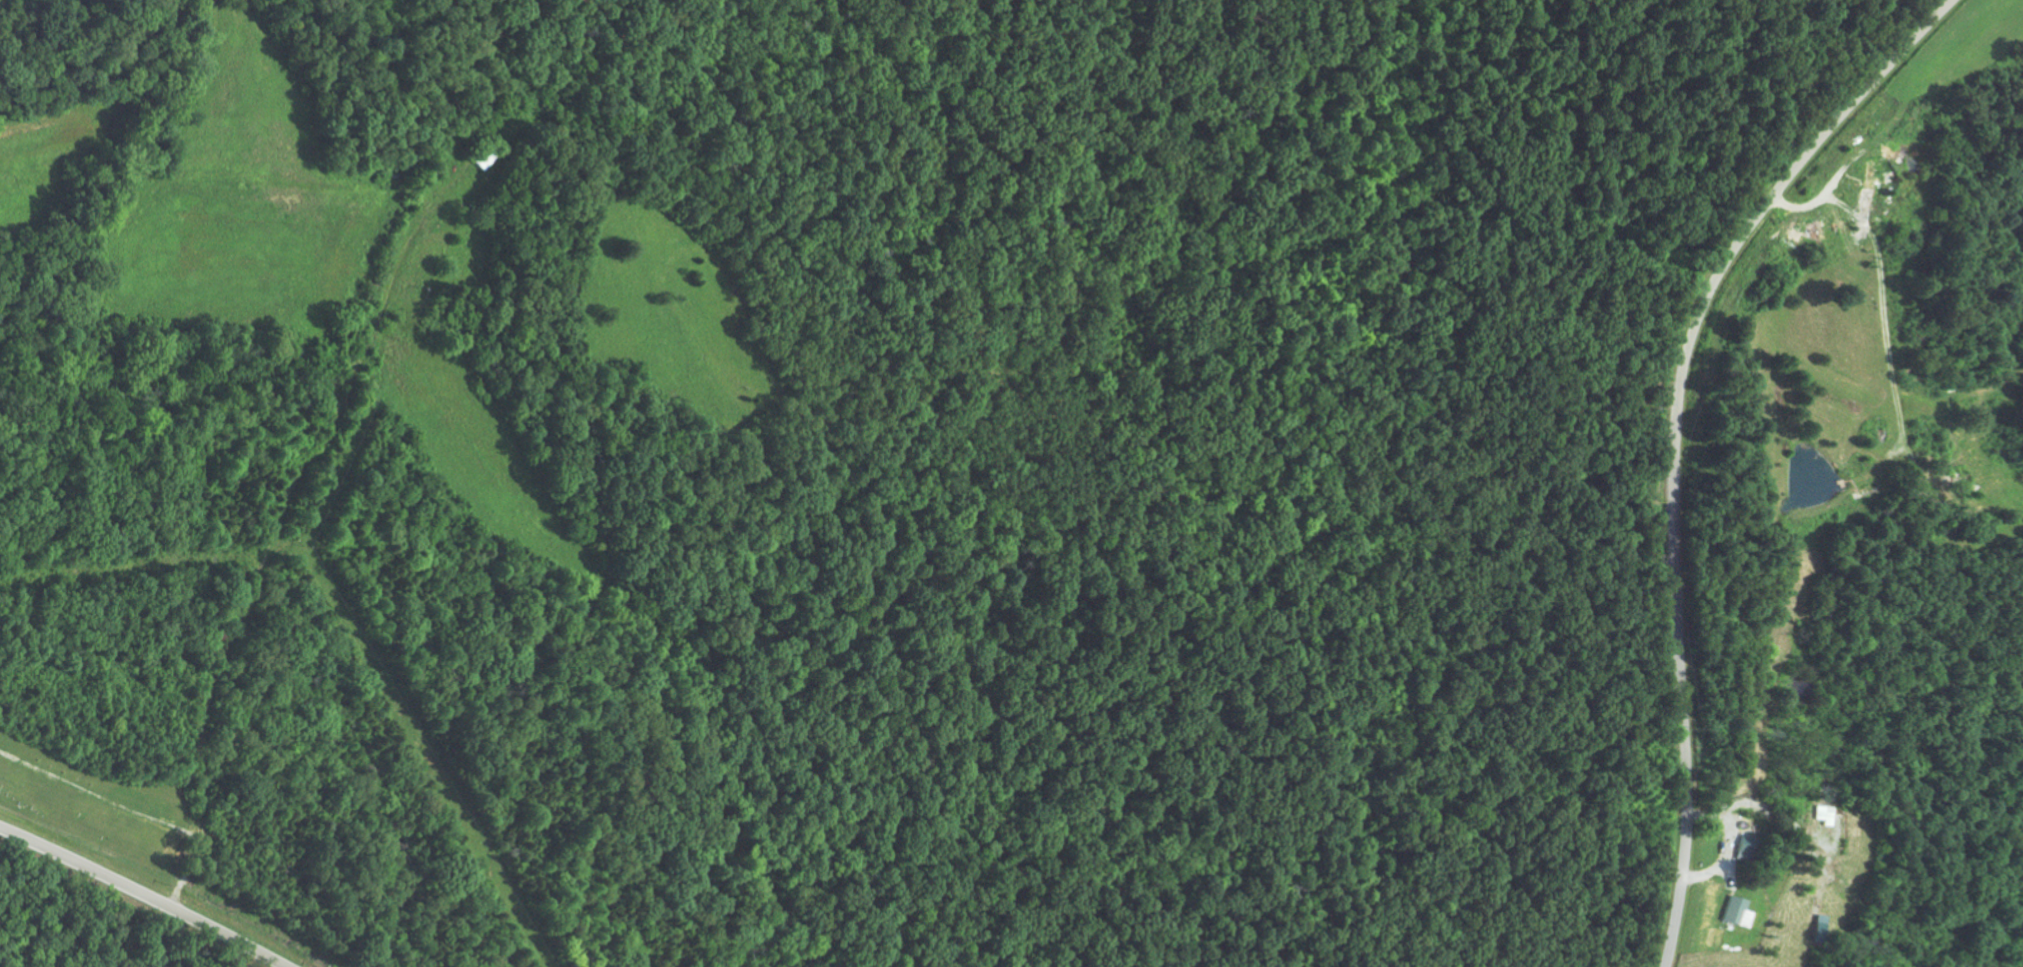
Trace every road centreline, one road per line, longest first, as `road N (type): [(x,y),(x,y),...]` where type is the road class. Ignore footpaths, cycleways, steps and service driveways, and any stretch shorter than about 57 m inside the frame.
road 1 (residential): [(1661,966),(1679,878),(1682,801),(1675,599),(1681,406),(1700,304),(1749,227),(1858,92),(1947,0)]
road 2 (secondary): [(284,966),(0,826)]

